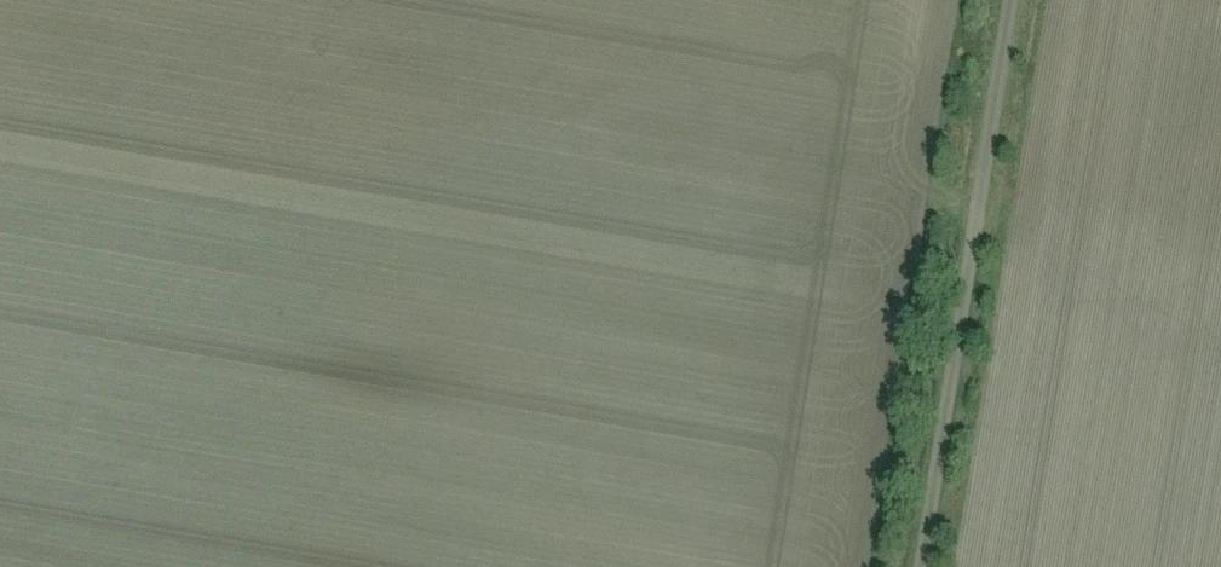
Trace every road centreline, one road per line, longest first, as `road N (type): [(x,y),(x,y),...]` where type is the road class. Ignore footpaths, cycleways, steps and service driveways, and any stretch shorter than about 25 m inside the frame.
road 1 (residential): [(1017,0),(927,566)]

